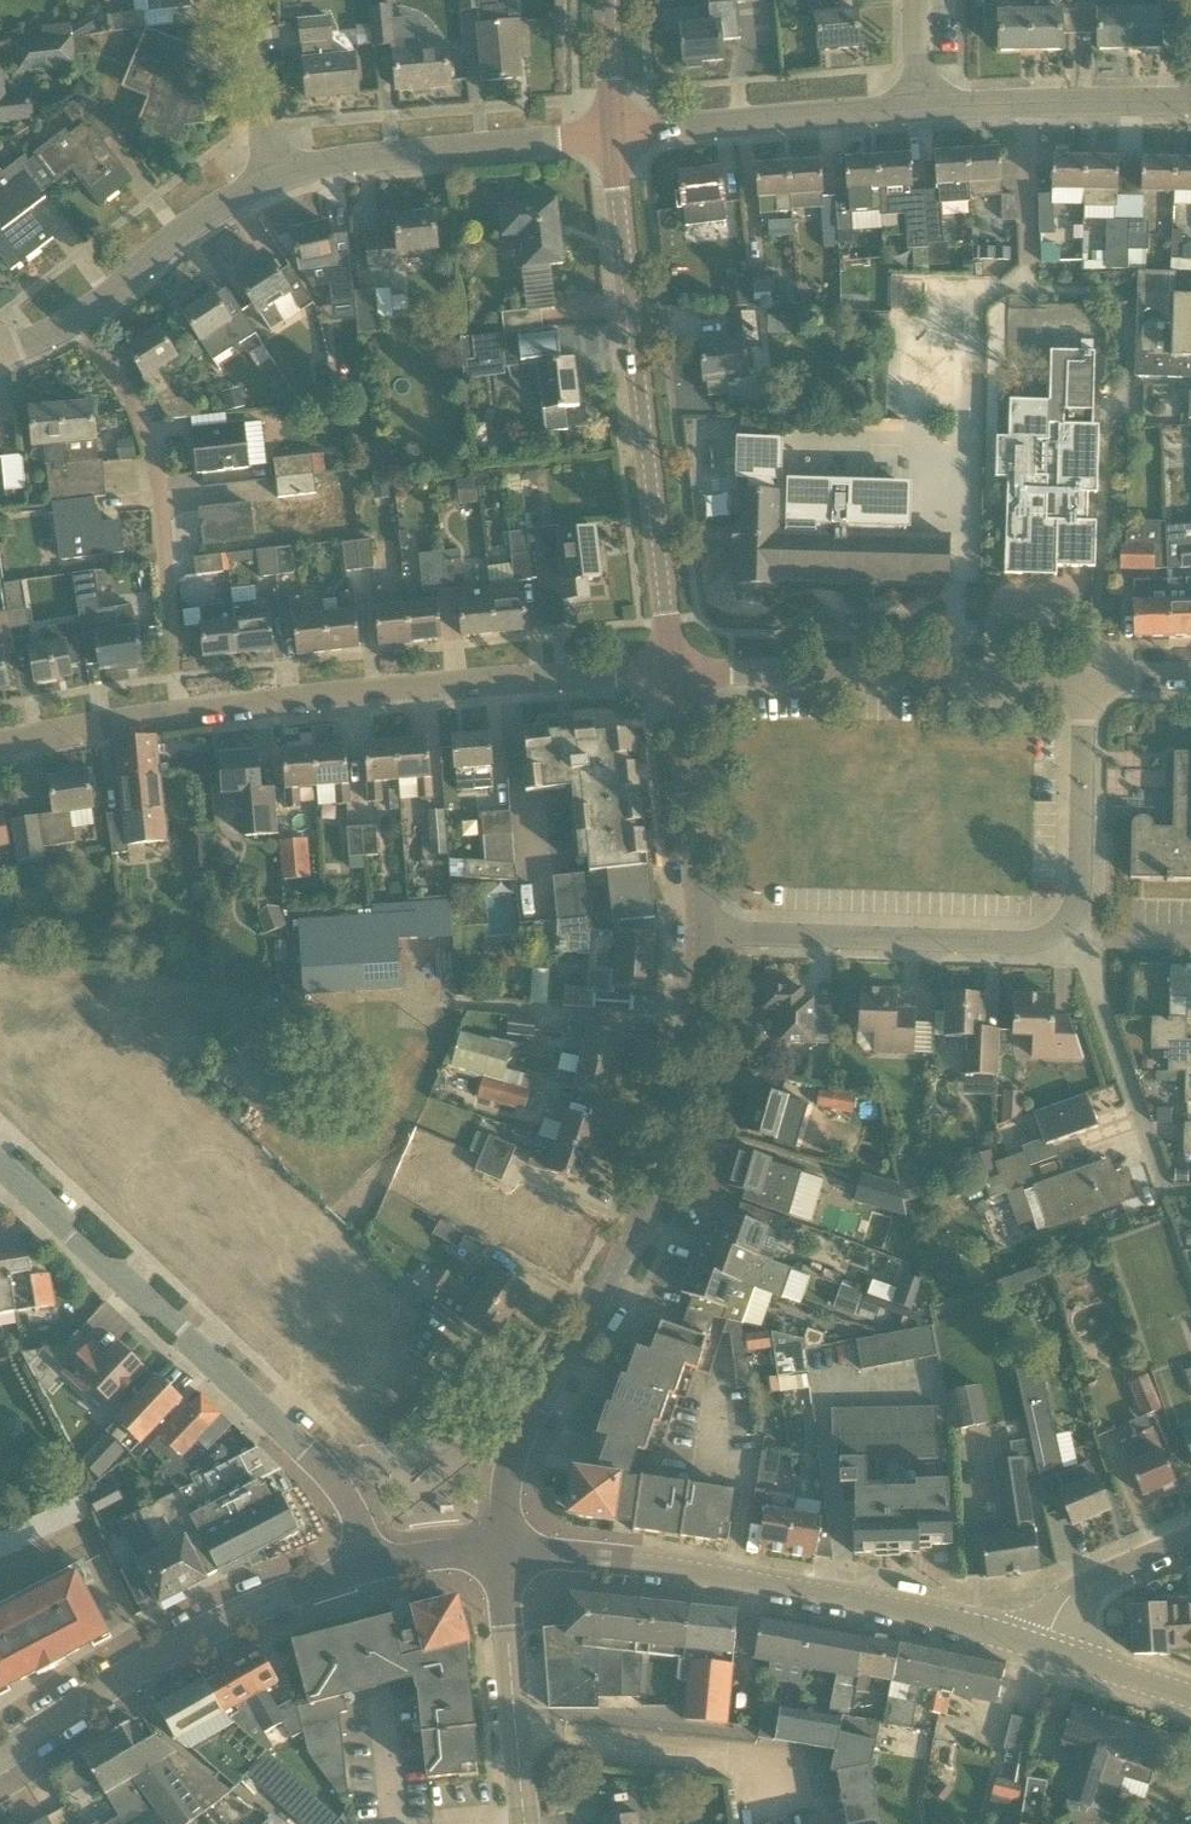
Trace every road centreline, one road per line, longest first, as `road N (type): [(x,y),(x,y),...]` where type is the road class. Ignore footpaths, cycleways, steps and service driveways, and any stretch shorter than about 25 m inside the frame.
road 1 (tertiary): [(505,1549),(507,1471),(520,1427),(667,1148),(699,934)]
road 2 (tertiary): [(1042,1648),(882,1607),(505,1549)]
road 3 (tertiary): [(674,671),(612,134)]
road 4 (residential): [(367,1566),(349,1503),(329,1474),(181,1328),(22,1188)]
road 5 (residential): [(179,713),(508,679),(674,671)]
road 6 (residential): [(179,713),(156,447),(76,317)]
road 7 (tertiary): [(0,1757),(193,1638),(367,1566)]
road 8 (residential): [(674,671),(1085,675)]
road 9 (residential): [(699,934),(1034,943),(1067,924)]
road 10 (residential): [(274,176),(321,164),(612,134)]
road 11 (residential): [(612,134),(922,109)]
road 12 (residential): [(1169,1200),(1067,924)]
road 13 (tertiary): [(530,1823),(506,1645),(505,1549)]
road 14 (residential): [(922,109),(1190,103)]
road 15 (tertiary): [(699,934),(674,671)]
road 16 (residential): [(1067,924),(1081,886),(1085,675)]
road 17 (residential): [(76,317),(180,232),(274,176)]
road 18 (residential): [(1042,1648),(1078,1592),(1190,1541)]
road 19 (residential): [(0,744),(179,713)]
road 20 (residential): [(274,176),(247,0)]
road 21 (tertiary): [(1190,1695),(1042,1648)]
road 22 (tertiary): [(612,134),(611,0)]
road 23 (residential): [(1190,938),(1098,935),(1067,924)]

